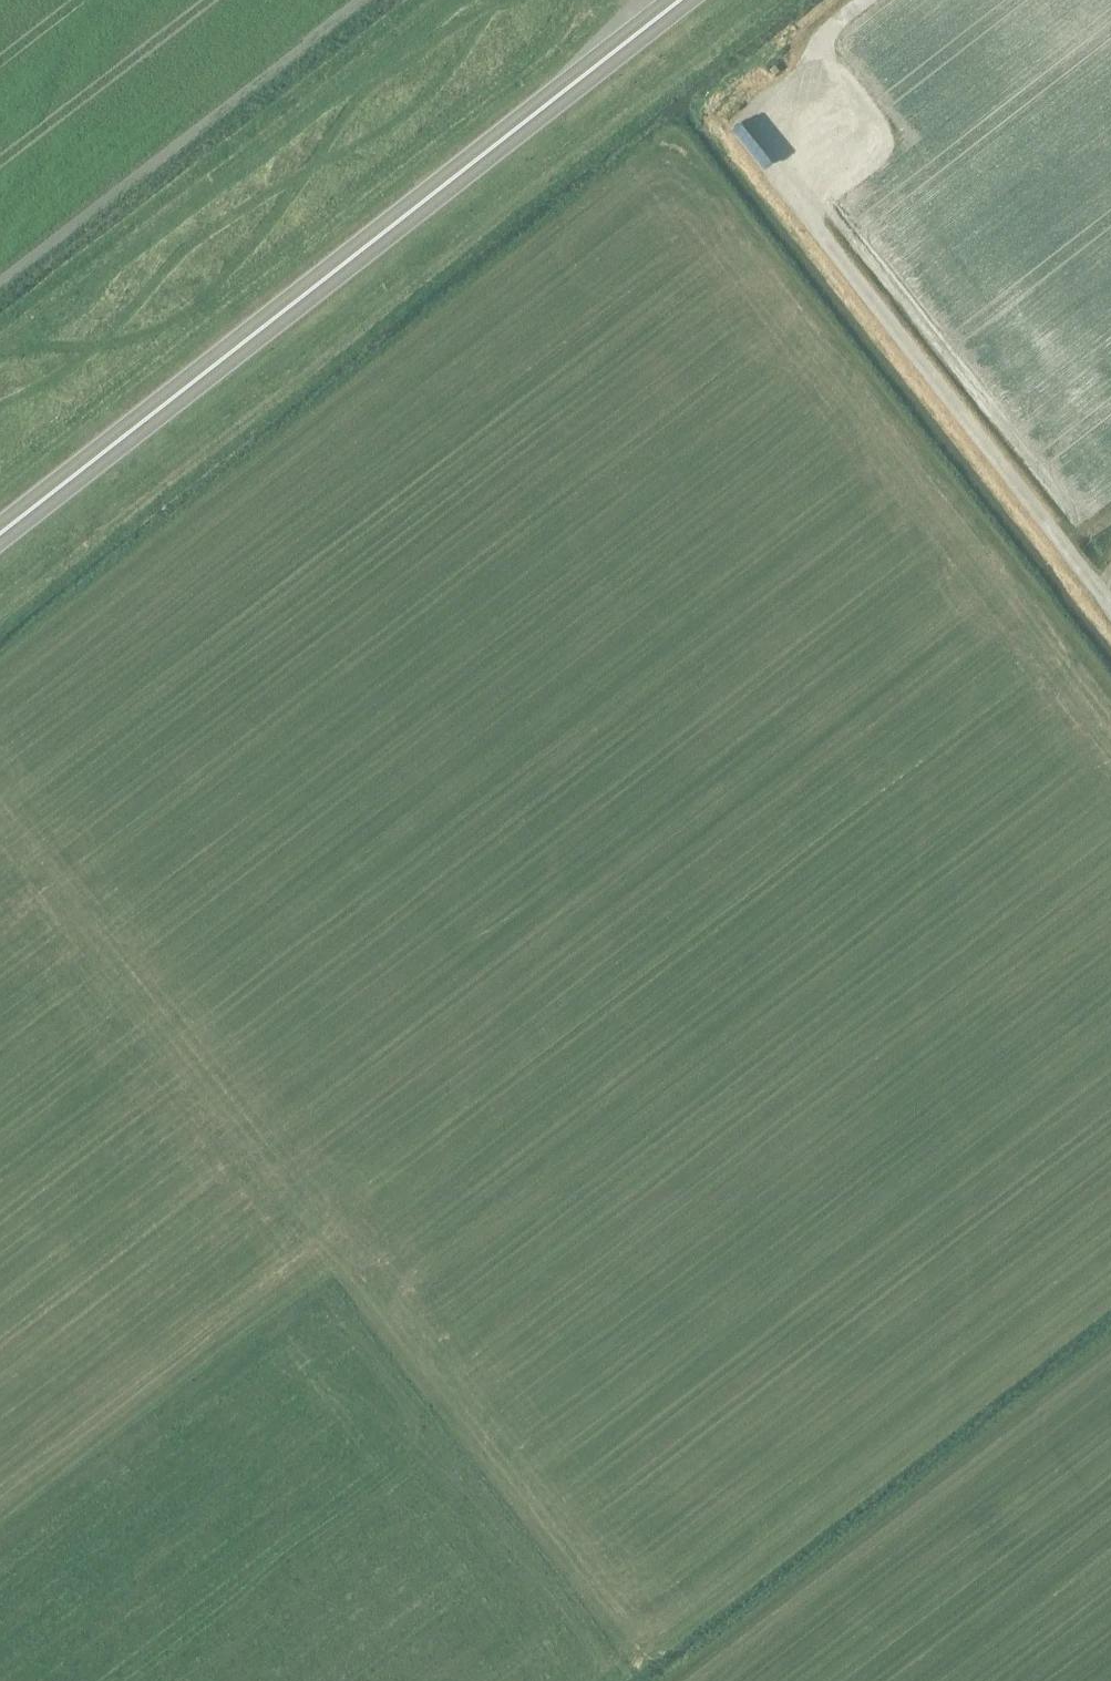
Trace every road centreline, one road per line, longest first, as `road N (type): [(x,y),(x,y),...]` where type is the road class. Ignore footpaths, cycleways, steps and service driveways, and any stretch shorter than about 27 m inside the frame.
road 1 (trunk): [(0,529),(670,0)]
road 2 (unclassified): [(1110,608),(806,221),(794,114),(832,28),(868,0)]

